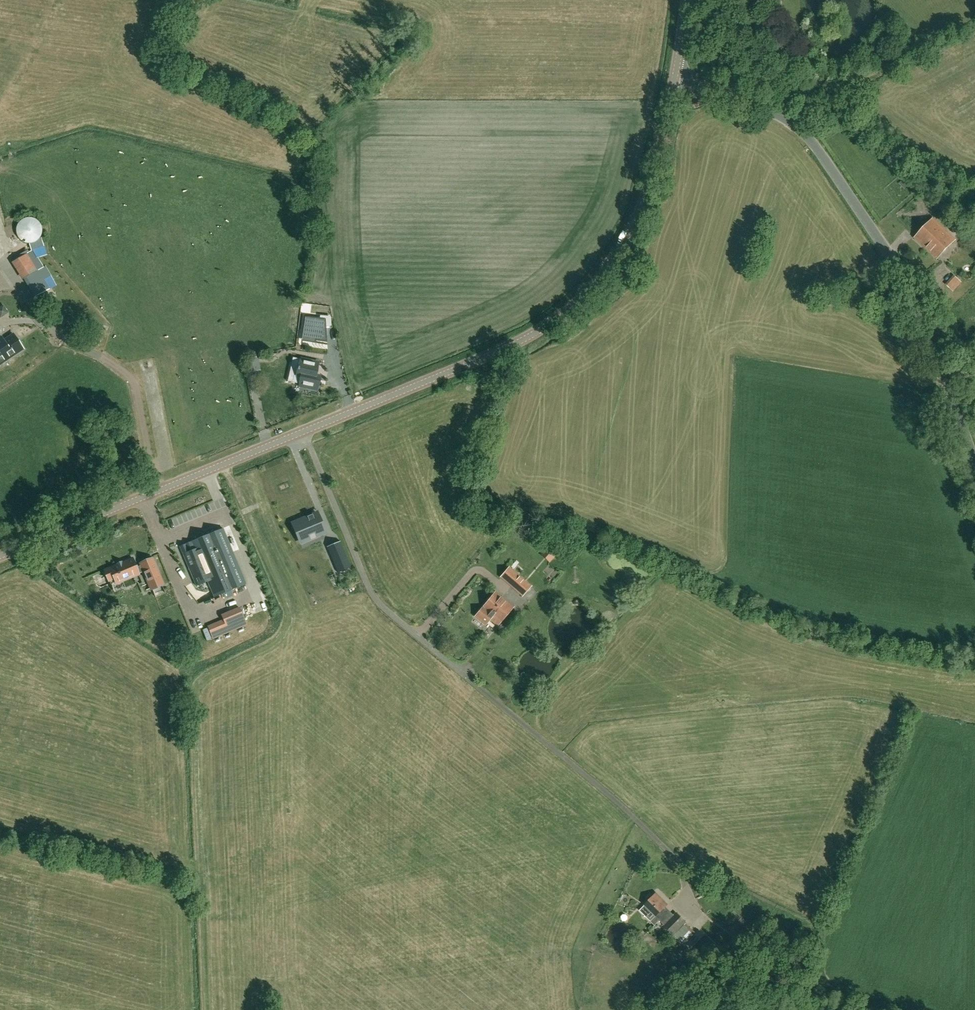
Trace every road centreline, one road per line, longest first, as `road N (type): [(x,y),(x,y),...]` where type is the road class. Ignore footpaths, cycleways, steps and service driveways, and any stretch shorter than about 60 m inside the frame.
road 1 (tertiary): [(0,556),(484,357),(571,309),(607,272),(633,227),(675,77)]
road 2 (unclassified): [(974,462),(924,312),(816,149),(774,115),(675,77)]

